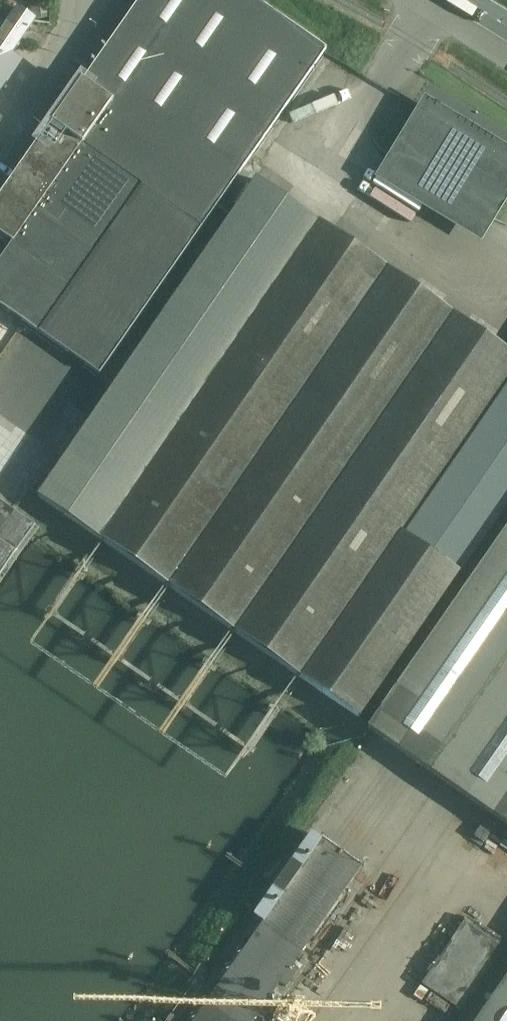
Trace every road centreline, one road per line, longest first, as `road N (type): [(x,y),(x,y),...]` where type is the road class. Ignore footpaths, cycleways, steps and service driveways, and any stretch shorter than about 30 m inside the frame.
road 1 (unclassified): [(0,145),(66,48),(74,0)]

